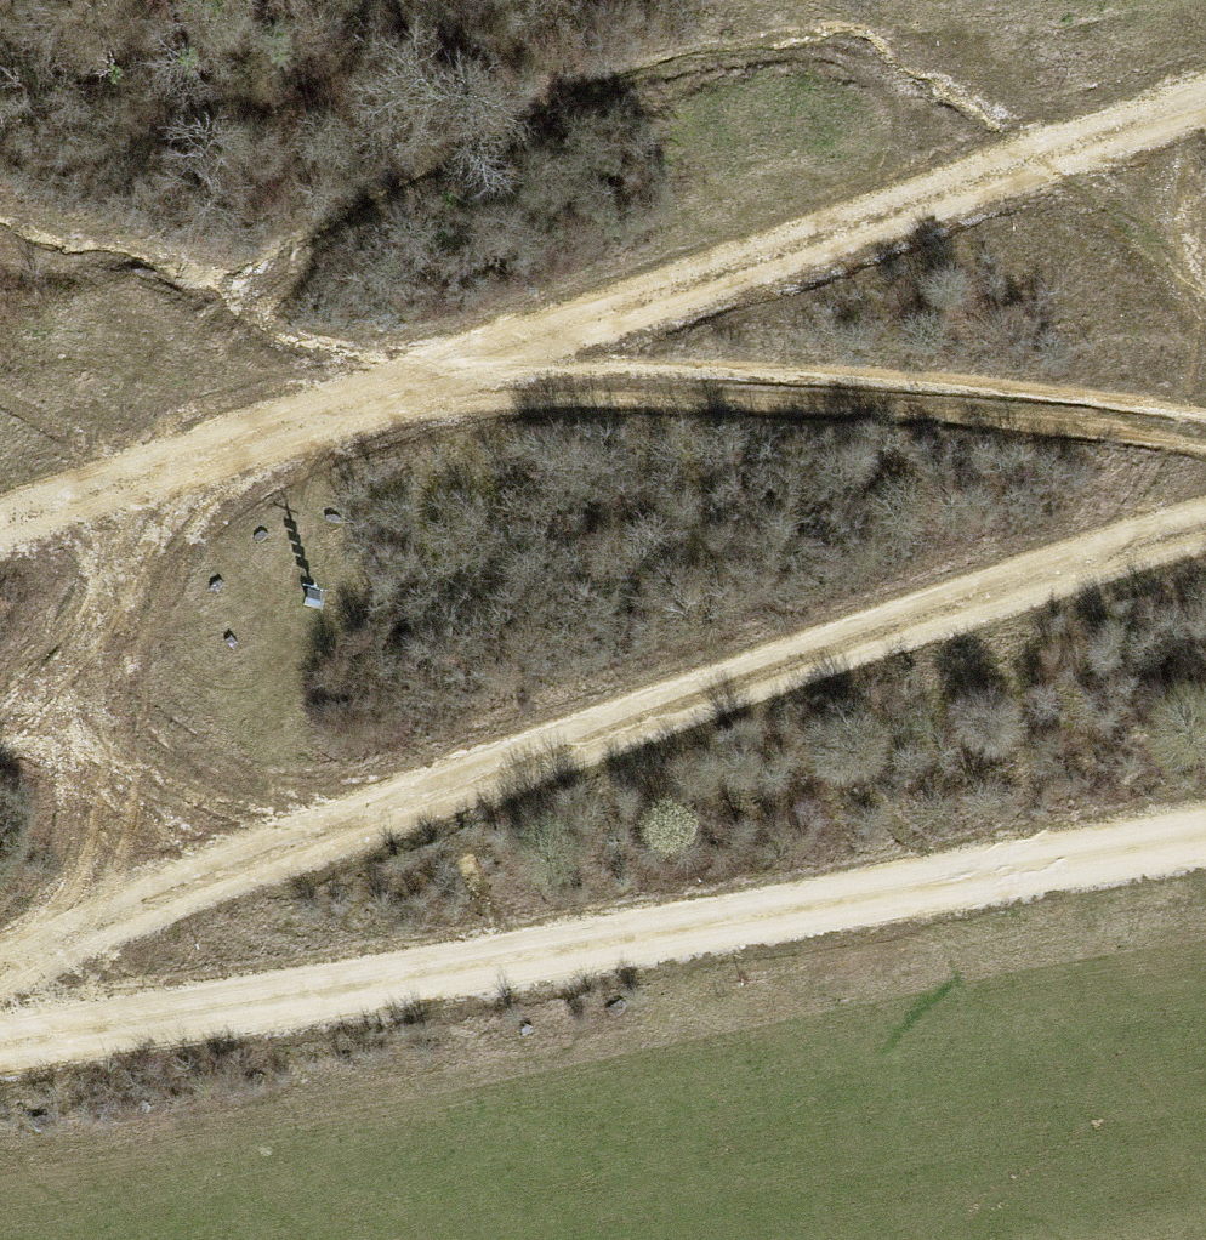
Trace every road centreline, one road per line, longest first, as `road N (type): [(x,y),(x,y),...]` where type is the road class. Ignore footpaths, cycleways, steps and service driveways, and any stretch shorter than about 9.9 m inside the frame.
road 1 (track): [(0,991),(235,866),(1205,531)]
road 2 (track): [(0,524),(422,391),(1205,99)]
road 3 (track): [(1205,842),(0,1040)]
road 4 (track): [(422,391),(890,397),(1205,456)]

